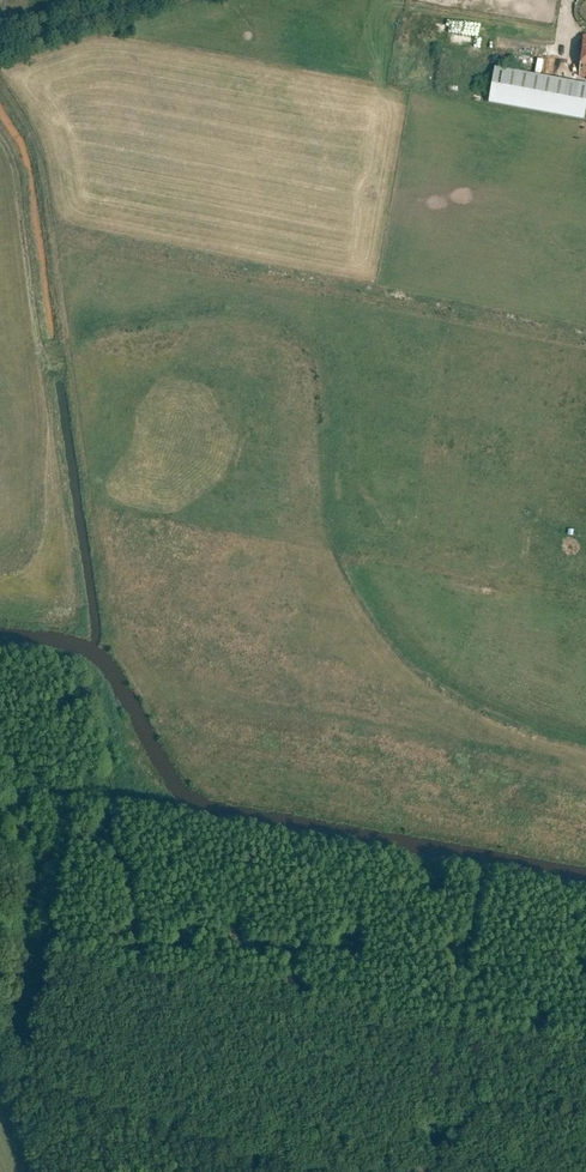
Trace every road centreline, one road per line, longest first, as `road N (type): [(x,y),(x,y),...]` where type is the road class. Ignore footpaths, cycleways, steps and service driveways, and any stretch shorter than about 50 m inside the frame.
road 1 (unclassified): [(0,52),(151,0)]

